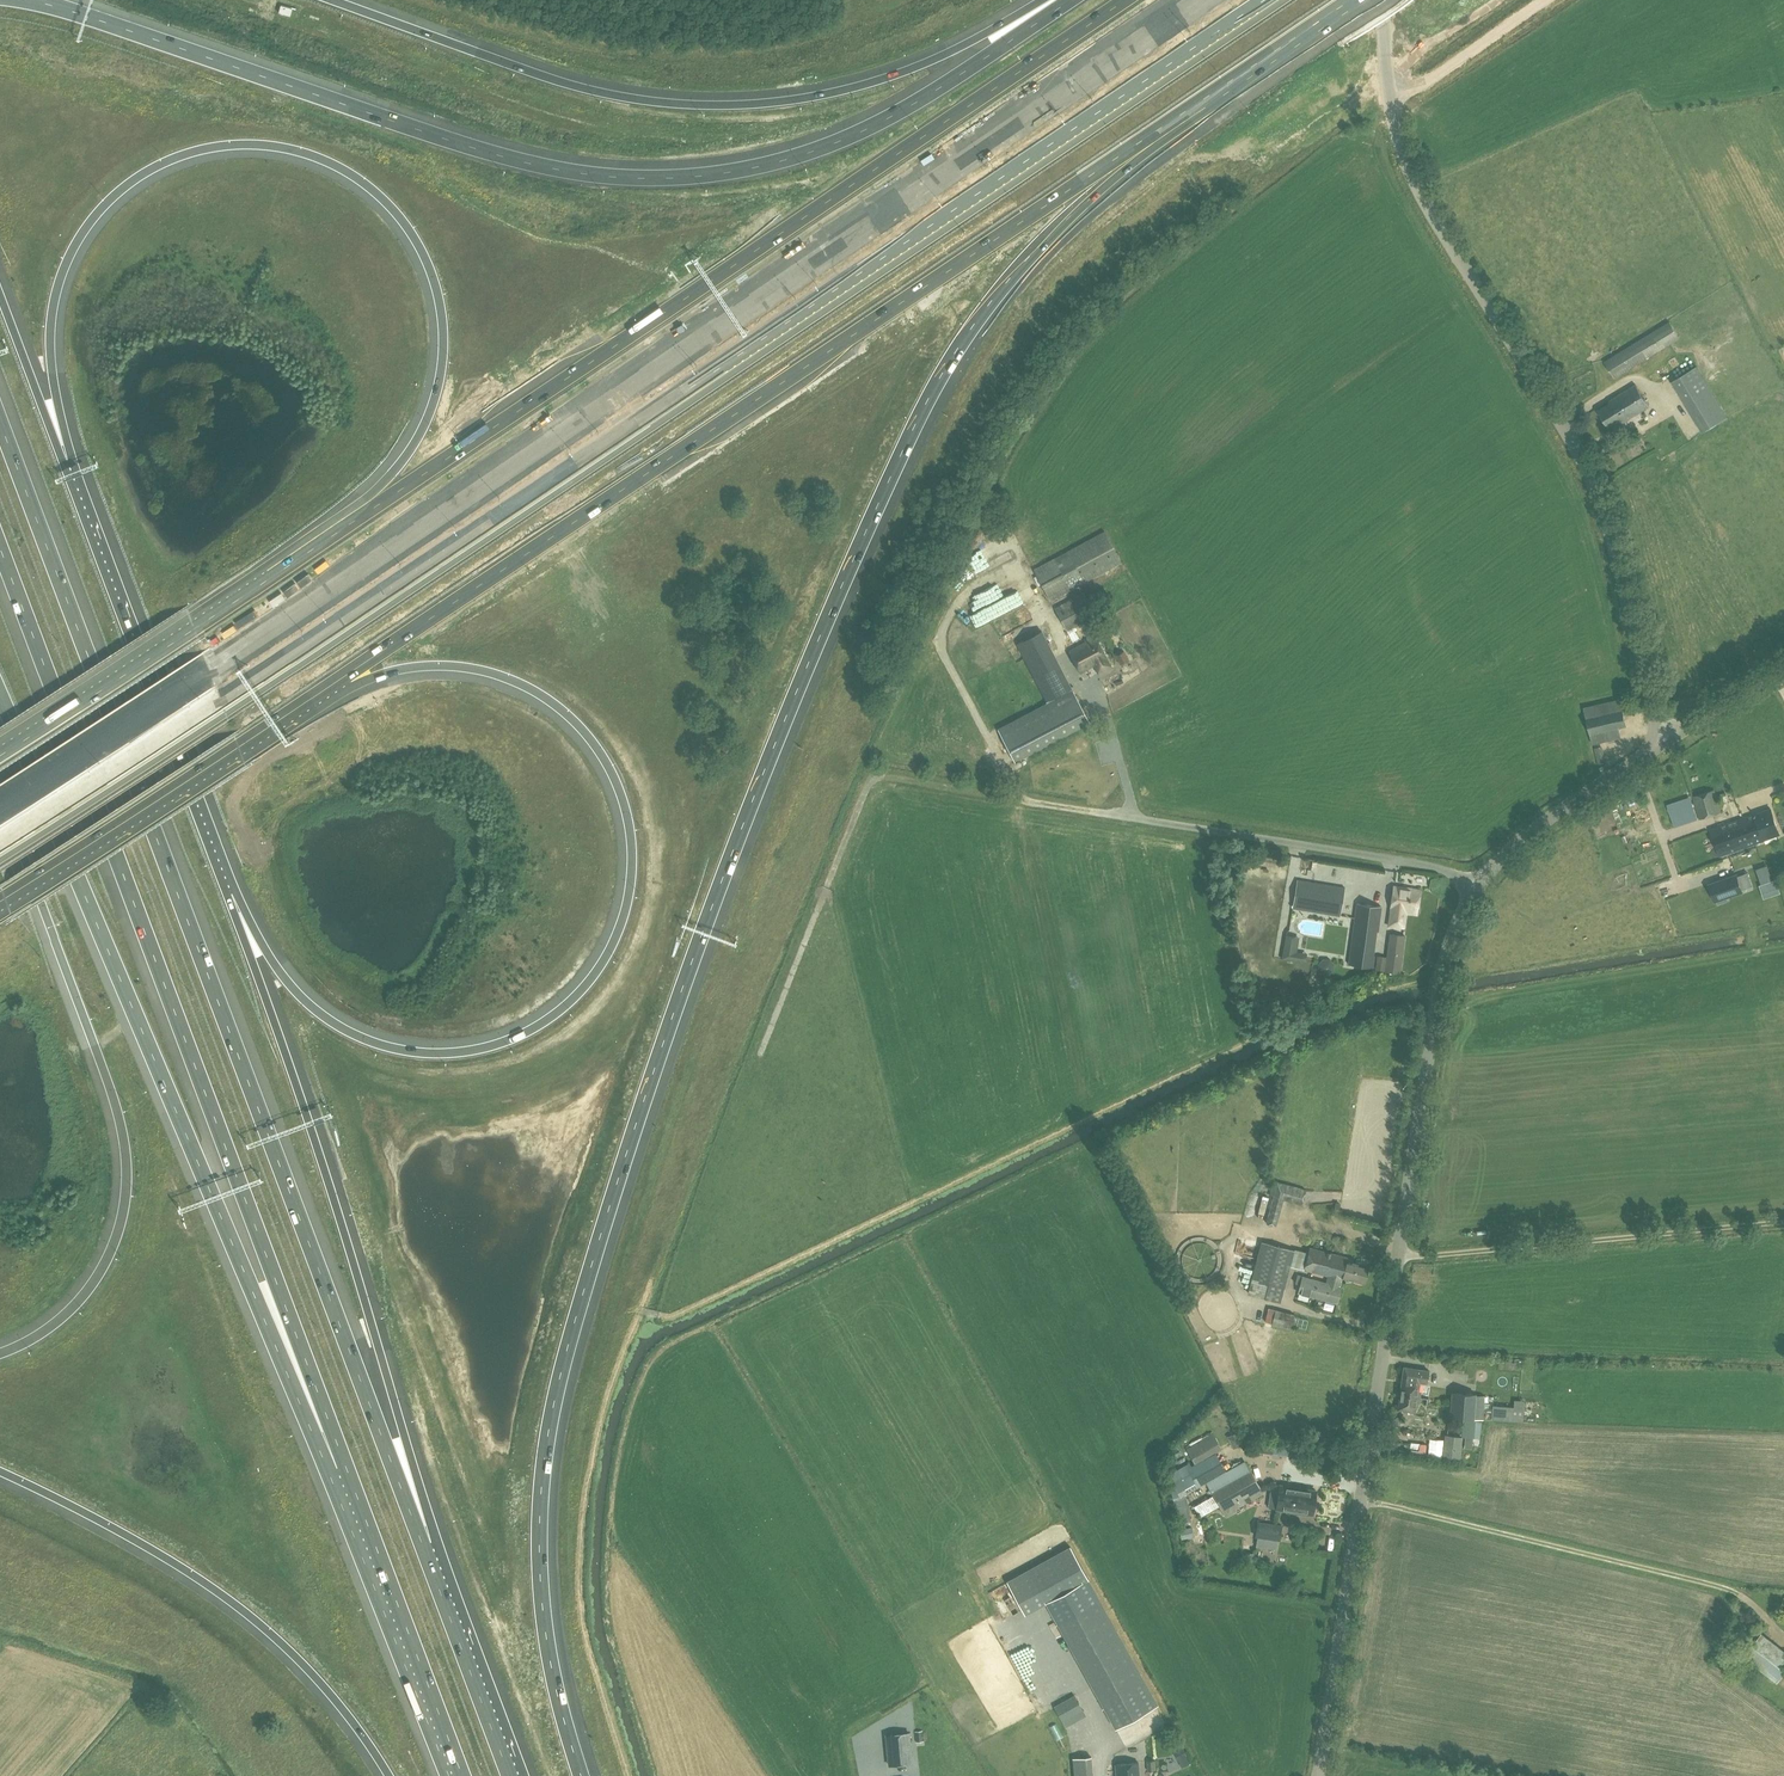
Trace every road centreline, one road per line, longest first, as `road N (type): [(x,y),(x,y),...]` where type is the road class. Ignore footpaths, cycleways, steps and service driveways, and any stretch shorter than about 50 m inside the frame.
road 1 (motorway): [(581,1775),(540,1590),(541,1490),(558,1382),(685,981),(796,693),(909,437),(993,299),(1067,219),(1312,26)]
road 2 (motorway): [(0,850),(1276,0)]
road 3 (motorway): [(1200,0),(0,806)]
road 4 (motorway): [(279,716),(1312,26)]
road 5 (motorway): [(425,1552),(0,422)]
road 6 (unclassified): [(1319,1775),(1451,943),(1476,890),(1511,849),(1662,746)]
road 7 (motorway): [(1070,0),(854,135),(744,169),(670,179),(527,163),(31,0)]
road 8 (motorway): [(64,462),(52,315),(64,270),(96,217),(134,182),(219,147),(291,149),(352,174),(395,211),(433,281),(443,333),(435,394),(393,472),(259,590)]
road 9 (motorway): [(1131,0),(259,590)]
road 10 (motorway): [(279,716),(408,668),(466,668),(536,692),(583,730),(615,781),(630,825),(623,921),(591,978),(541,1024),(489,1046),(434,1053),(384,1046),(324,1016),(228,895)]
road 11 (motorway): [(0,550),(342,1458)]
road 12 (motorway): [(0,695),(288,1372),(342,1458)]
road 13 (unclassified): [(1662,746),(1593,481),(1407,165),(1392,106),(1382,0)]
road 14 (motorway): [(1058,0),(893,76),(804,100),(689,106),(511,66),(332,0)]
road 15 (motorway): [(425,1552),(367,1309),(228,895)]
road 16 (motorway): [(0,791),(116,1107),(127,1167),(116,1238),(84,1296),(54,1325),(0,1353)]
road 17 (track): [(1137,819),(876,777),(761,1054)]
road 18 (motorway): [(0,1471),(141,1544),(268,1630),(322,1684),(389,1775)]
road 19 (motorway): [(228,895),(64,462)]
road 20 (motorway): [(342,1458),(459,1775)]
road 21 (motorway): [(0,897),(279,716)]
road 22 (motorway): [(259,590),(0,758)]
road 23 (motorway): [(510,1775),(425,1552)]
road 24 (motorway): [(64,462),(0,291)]
road 25 (unclassified): [(1783,669),(1662,746)]

